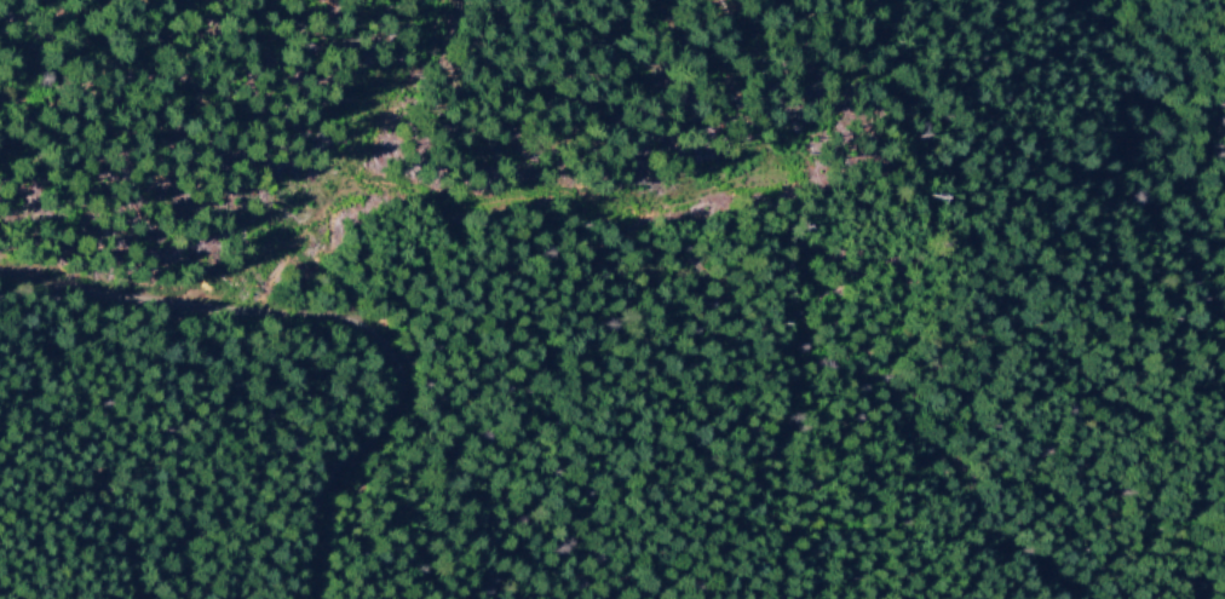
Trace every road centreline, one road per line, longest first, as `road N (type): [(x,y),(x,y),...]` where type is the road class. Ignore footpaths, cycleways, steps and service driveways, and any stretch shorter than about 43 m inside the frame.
road 1 (track): [(315,598),(321,374),(0,305)]

